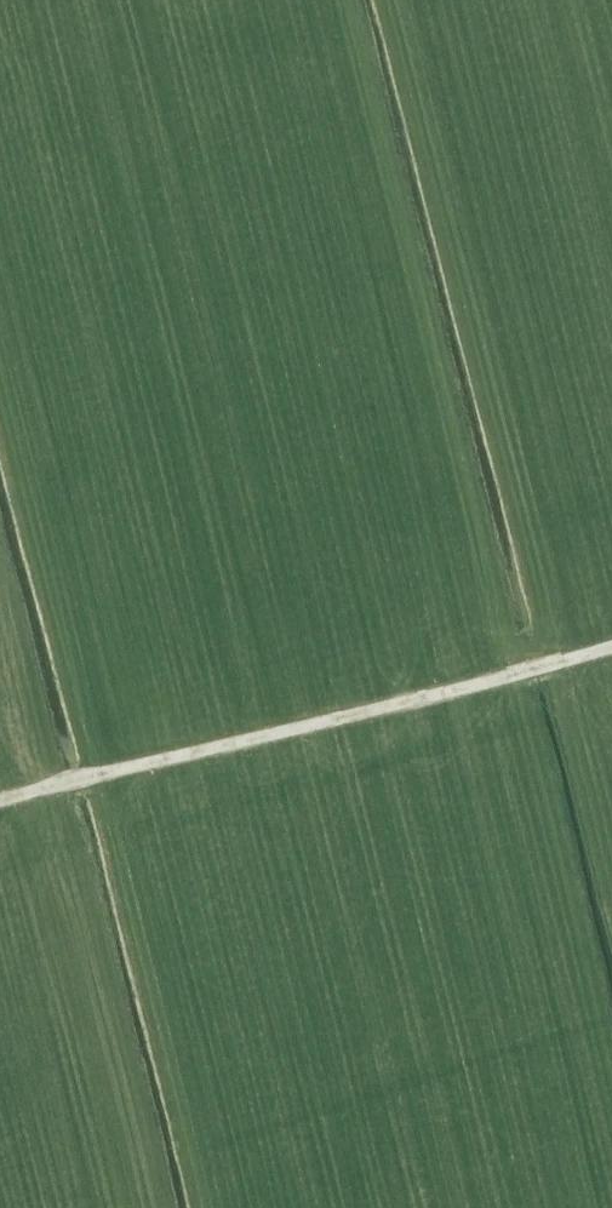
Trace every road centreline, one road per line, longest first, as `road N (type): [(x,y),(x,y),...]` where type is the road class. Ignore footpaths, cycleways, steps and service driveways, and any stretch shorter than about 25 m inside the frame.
road 1 (track): [(0,801),(611,649)]

